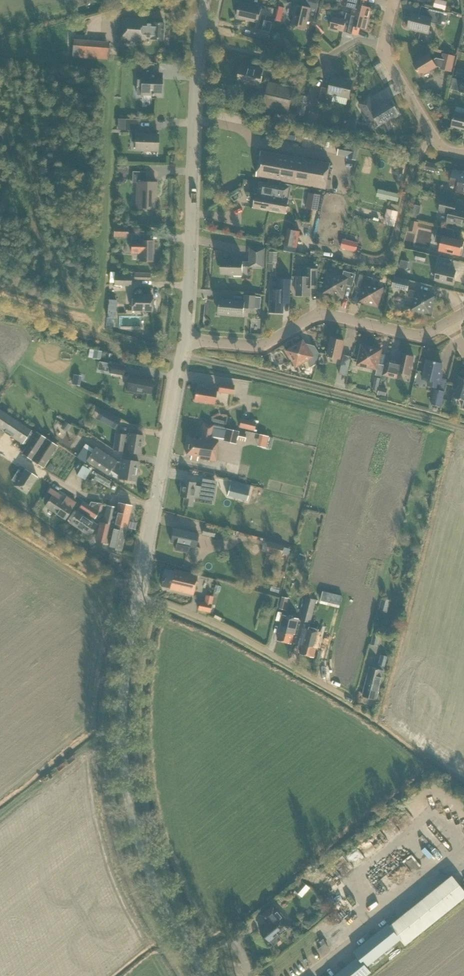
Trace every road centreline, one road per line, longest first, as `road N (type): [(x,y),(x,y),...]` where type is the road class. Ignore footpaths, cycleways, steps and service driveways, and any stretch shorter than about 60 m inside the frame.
road 1 (tertiary): [(205,975),(155,885),(129,807),(122,710),(136,599)]
road 2 (tertiary): [(186,341),(206,0)]
road 3 (track): [(463,430),(183,355)]
road 4 (residential): [(449,323),(417,336),(325,315),(255,346),(186,341)]
road 5 (residential): [(352,700),(198,616),(136,599)]
road 6 (track): [(179,360),(0,313)]
road 7 (residential): [(153,507),(80,497),(0,444)]
road 8 (tertiary): [(153,507),(186,341)]
road 9 (residential): [(383,46),(445,149),(463,152)]

